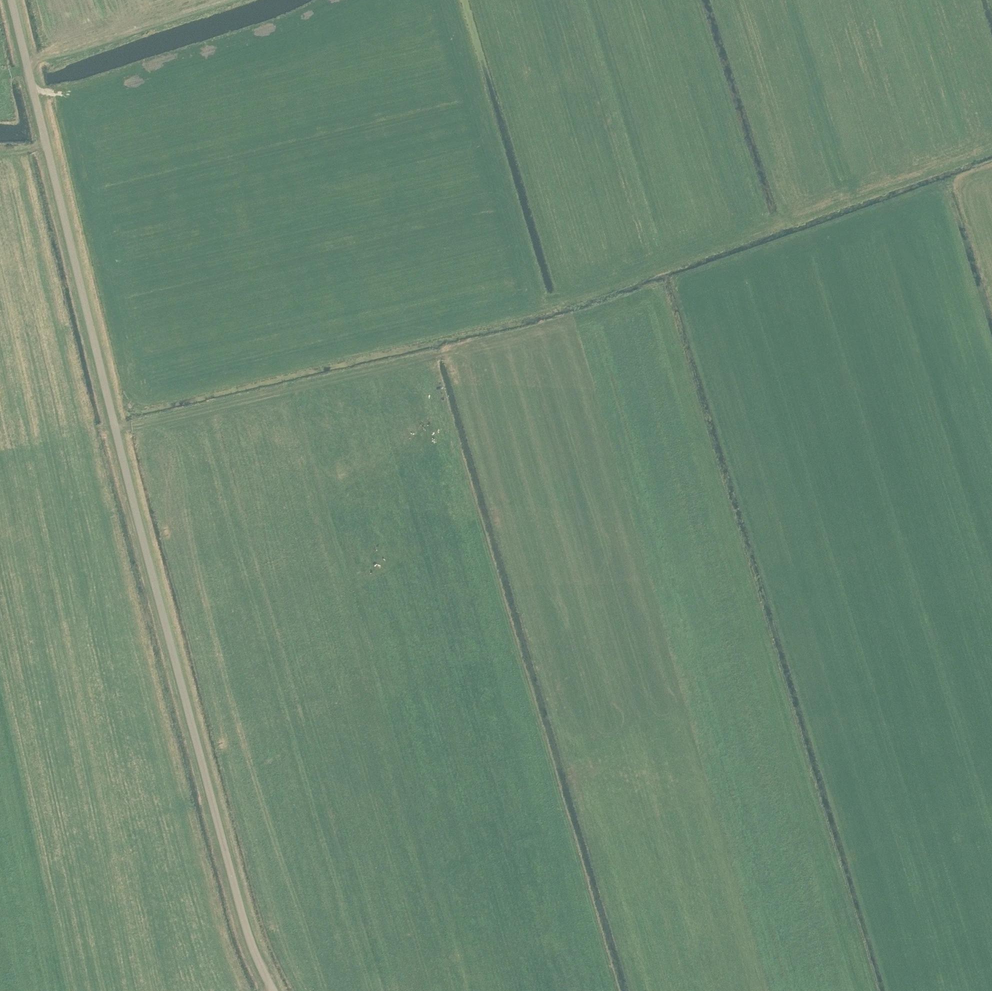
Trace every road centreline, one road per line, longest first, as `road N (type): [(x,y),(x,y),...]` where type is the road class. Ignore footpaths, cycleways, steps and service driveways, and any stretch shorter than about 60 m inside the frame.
road 1 (unclassified): [(273,990),(253,950),(141,534),(11,0)]

